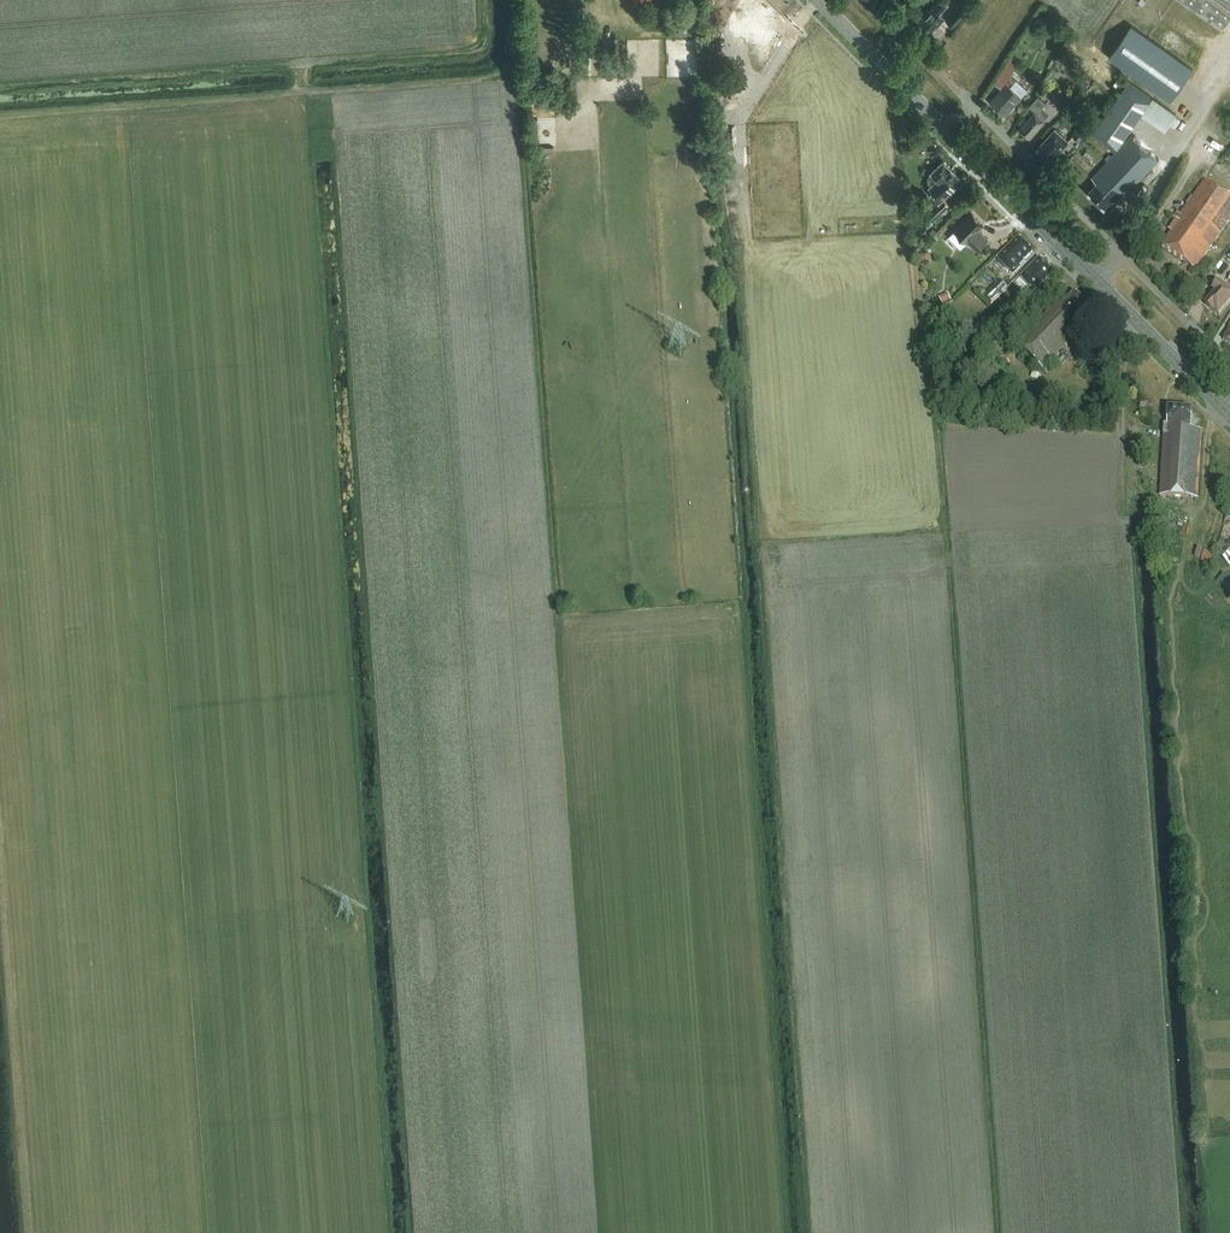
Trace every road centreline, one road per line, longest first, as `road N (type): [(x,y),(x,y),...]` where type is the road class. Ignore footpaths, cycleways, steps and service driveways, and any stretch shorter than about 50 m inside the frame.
road 1 (tertiary): [(1099,284),(949,133)]
road 2 (tertiary): [(949,133),(818,0)]
road 3 (tertiary): [(1224,410),(1099,284)]

